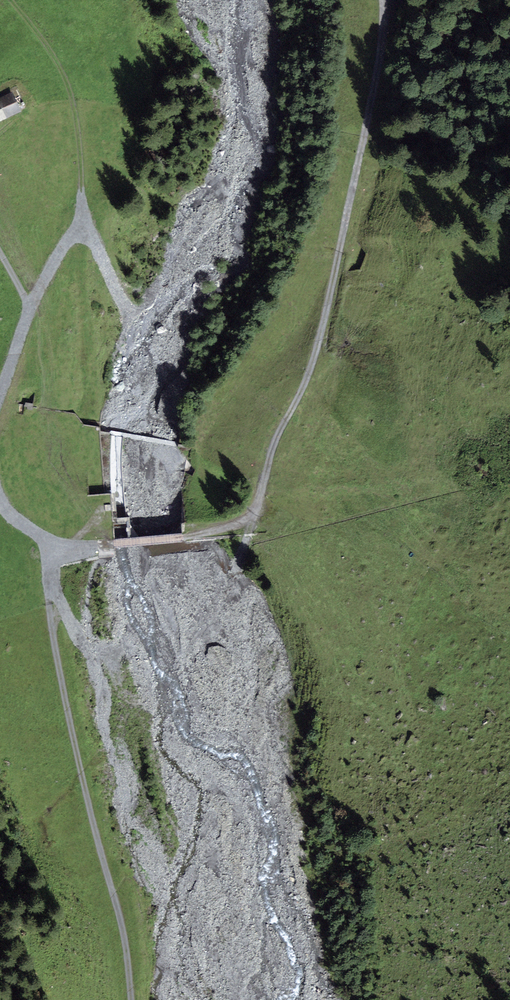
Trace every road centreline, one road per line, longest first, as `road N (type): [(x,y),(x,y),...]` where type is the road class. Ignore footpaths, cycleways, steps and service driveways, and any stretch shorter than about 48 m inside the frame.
road 1 (track): [(257,502),(315,353),(373,87),(383,0)]
road 2 (track): [(53,541),(46,582),(57,659),(120,919),(131,999)]
road 3 (track): [(26,308),(78,218),(82,155),(64,75),(10,0)]
road 4 (track): [(53,541),(188,539),(235,527),(257,502)]
road 5 (track): [(0,253),(26,308),(0,391)]

